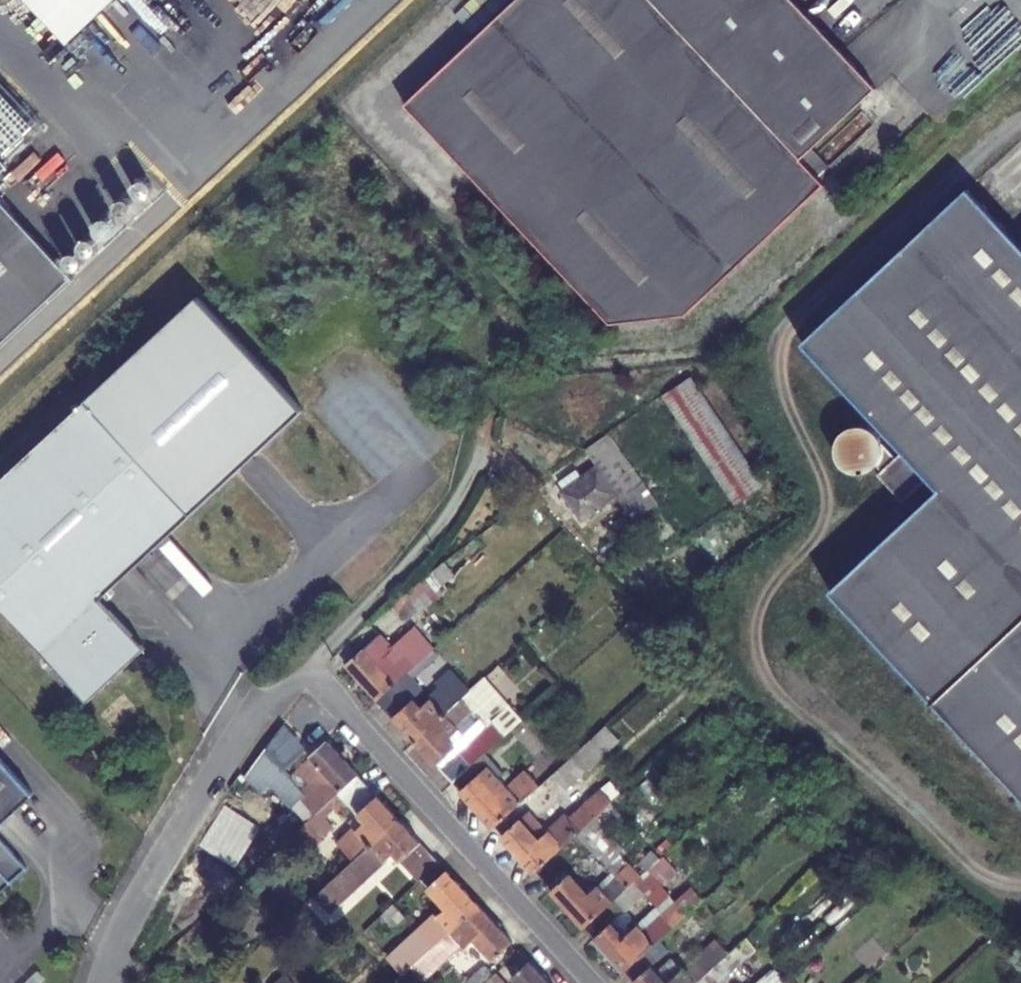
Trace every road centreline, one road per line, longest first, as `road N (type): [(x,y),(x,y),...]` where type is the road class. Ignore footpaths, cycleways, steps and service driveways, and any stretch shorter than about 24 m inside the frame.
road 1 (residential): [(592,982),(312,674),(246,719),(131,898),(100,982)]

